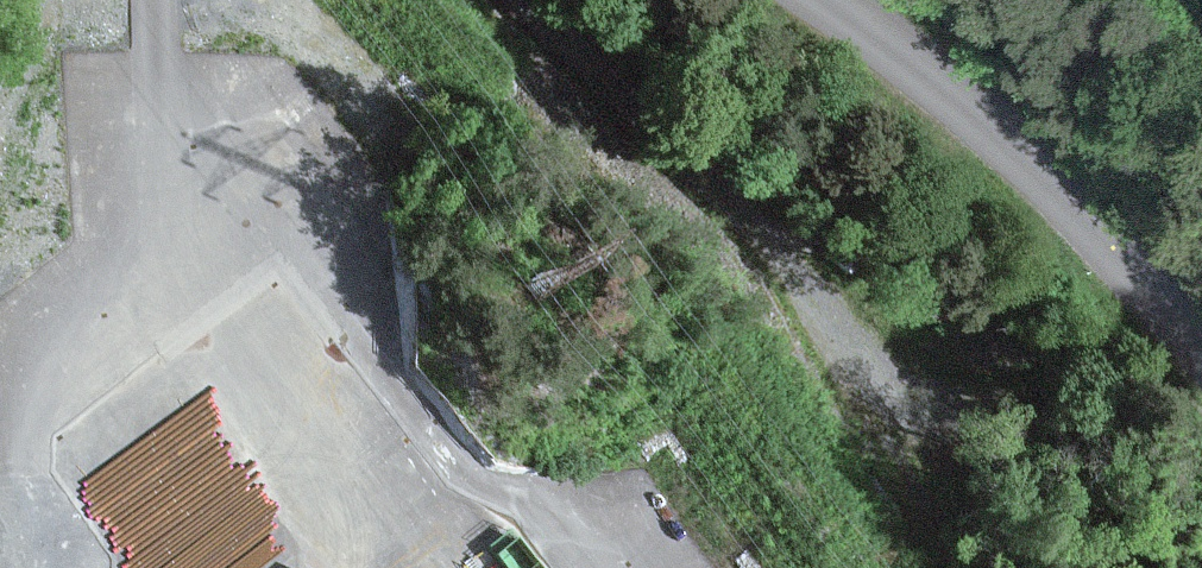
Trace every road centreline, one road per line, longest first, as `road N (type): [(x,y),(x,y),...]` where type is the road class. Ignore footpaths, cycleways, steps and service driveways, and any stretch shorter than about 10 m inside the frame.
road 1 (track): [(496,0),(929,410)]
road 2 (tertiary): [(1201,344),(998,128),(825,0)]
road 3 (track): [(158,328),(188,345),(430,567)]
road 4 (track): [(158,328),(133,211),(130,0)]

